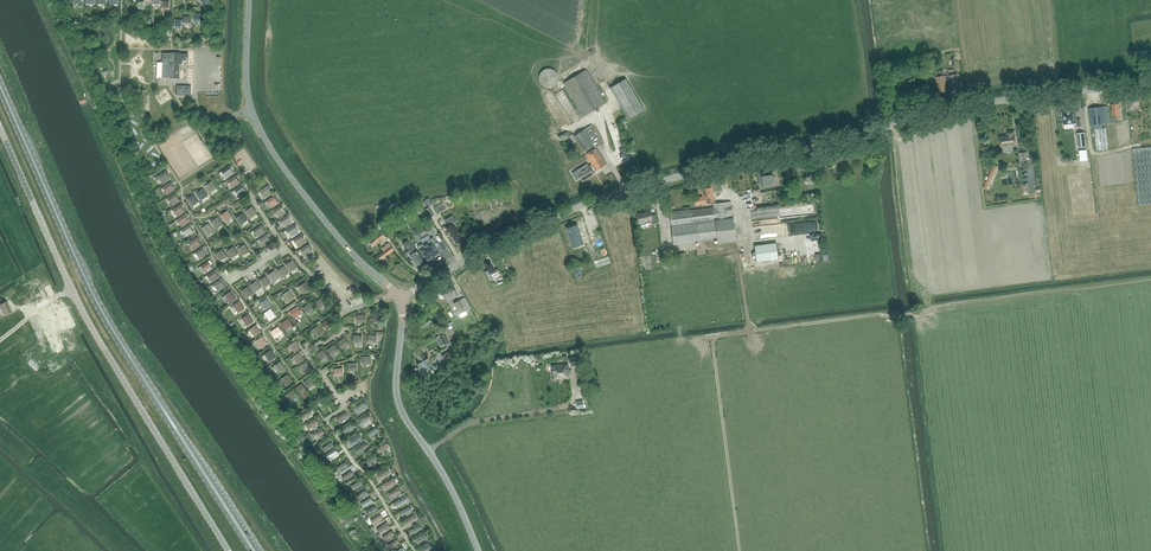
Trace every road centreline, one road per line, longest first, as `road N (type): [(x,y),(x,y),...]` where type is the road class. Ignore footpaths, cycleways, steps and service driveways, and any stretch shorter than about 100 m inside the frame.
road 1 (tertiary): [(401,299),(493,242),(696,170),(1001,101),(1150,82)]
road 2 (unclassified): [(228,550),(81,310),(0,130)]
road 3 (primary): [(160,405),(96,299),(0,85)]
road 4 (tertiary): [(401,299),(351,252),(259,130),(247,85),(249,0)]
road 5 (tertiary): [(478,550),(448,483),(401,409),(401,299)]
road 6 (primary): [(258,550),(160,405)]
road 7 (primary): [(160,405),(251,550)]

